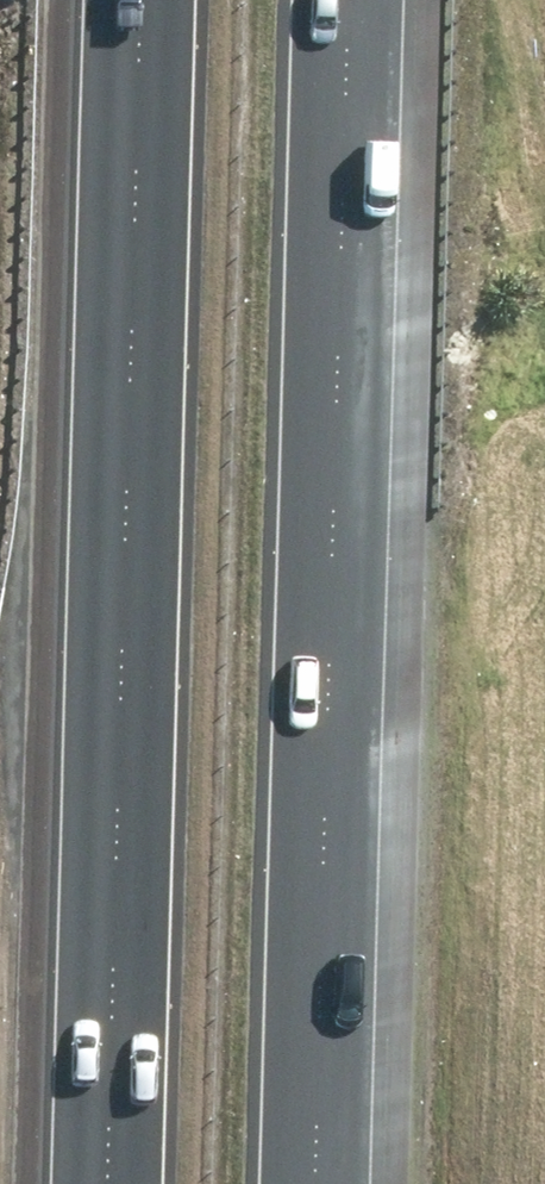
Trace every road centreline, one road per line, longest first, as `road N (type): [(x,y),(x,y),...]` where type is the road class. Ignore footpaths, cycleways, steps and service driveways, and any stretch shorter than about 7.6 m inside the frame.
road 1 (motorway): [(92,1183),(129,0)]
road 2 (motorway): [(363,0),(332,1183)]

